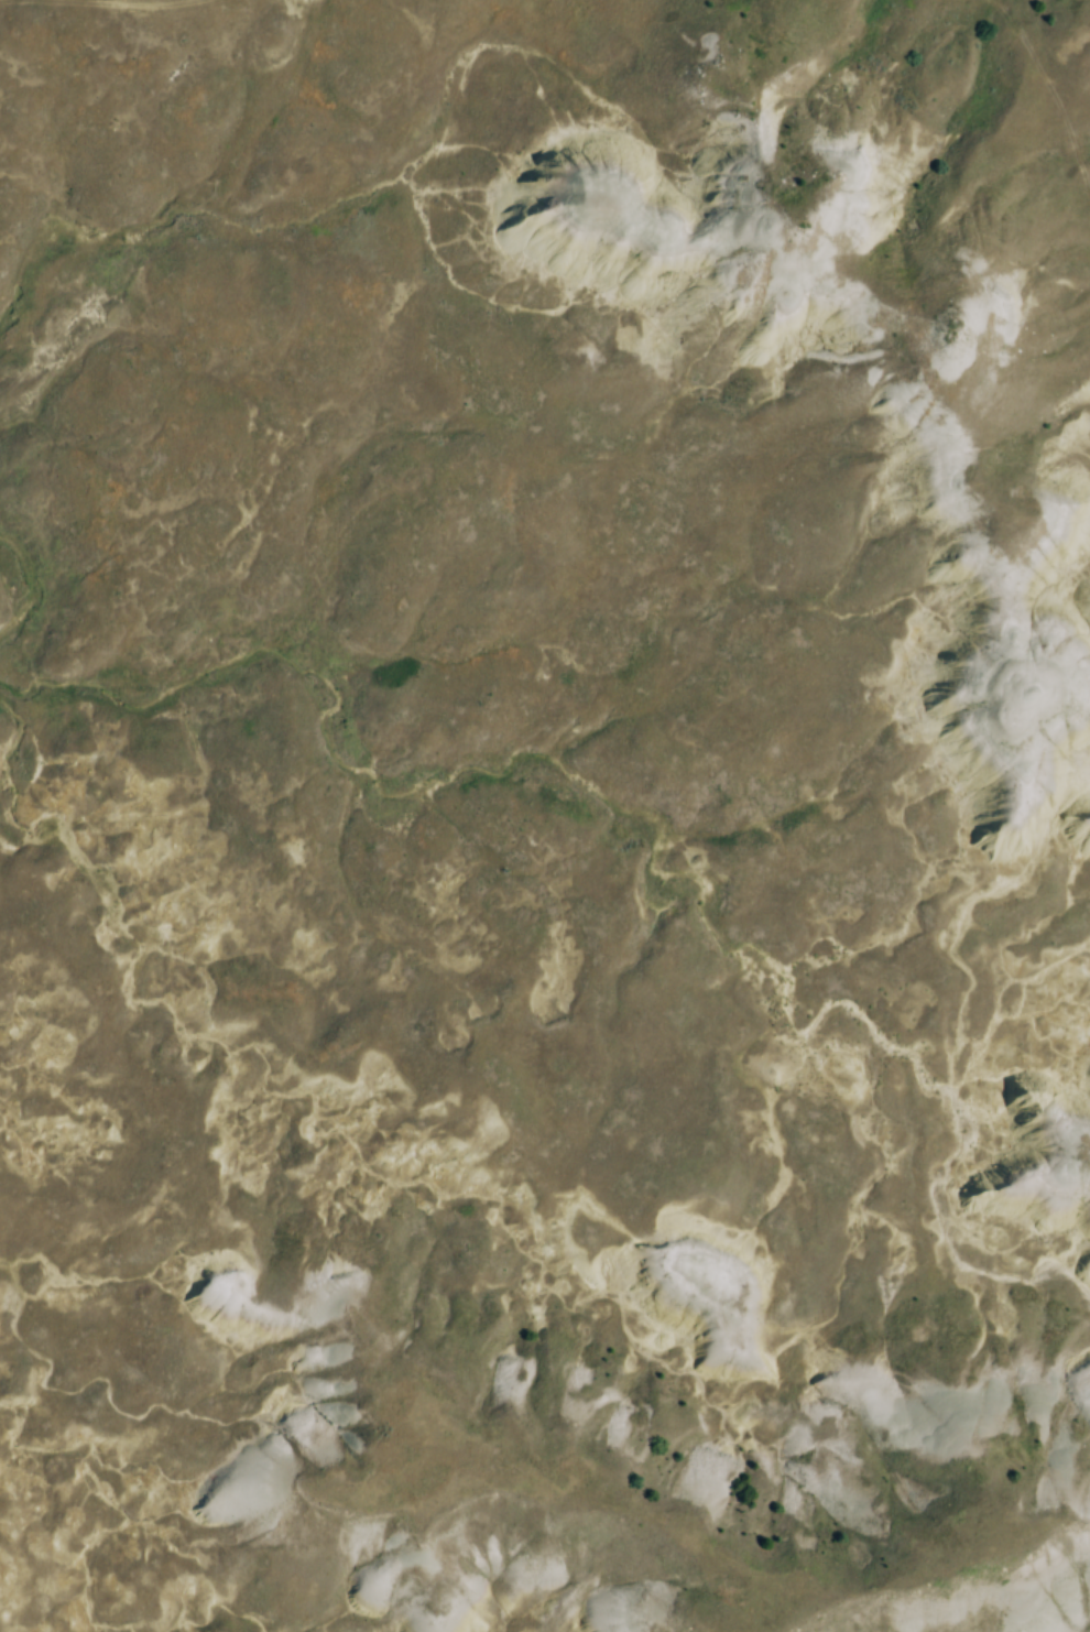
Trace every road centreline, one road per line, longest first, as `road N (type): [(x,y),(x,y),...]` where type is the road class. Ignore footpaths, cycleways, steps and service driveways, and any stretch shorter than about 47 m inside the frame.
road 1 (track): [(991,0),(1006,10),(1068,118),(1089,192)]
road 2 (track): [(0,1),(191,0)]

